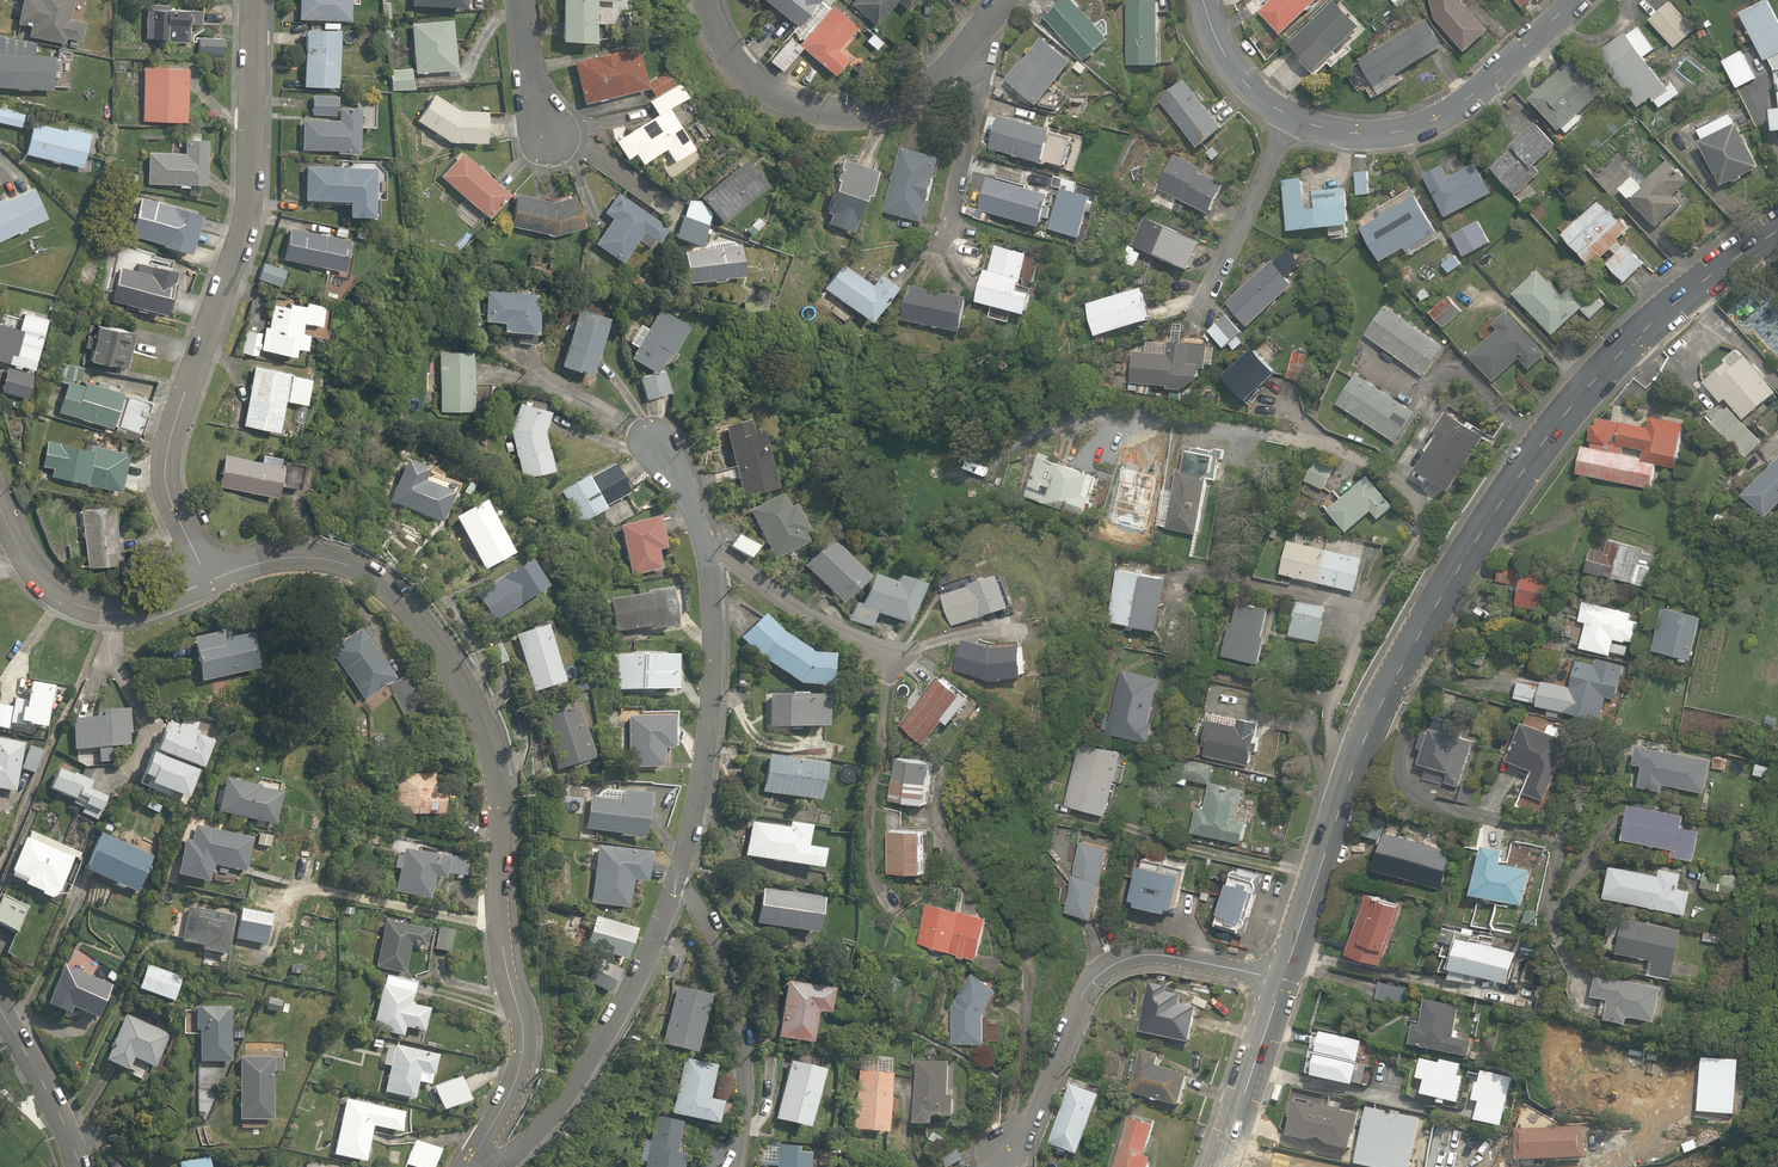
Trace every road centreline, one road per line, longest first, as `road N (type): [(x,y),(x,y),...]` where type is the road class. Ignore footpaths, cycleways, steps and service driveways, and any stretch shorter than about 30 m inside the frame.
road 1 (residential): [(472,1157),(520,1089),(533,1029),(512,969),(507,771),(474,695),(399,596),(344,564),(285,559),(209,581)]
road 2 (residential): [(209,581),(171,501),(166,449),(251,213),(254,0)]
road 3 (secondary): [(1399,670),(1472,546),(1589,388),(1656,319),(1777,232)]
road 4 (residential): [(1399,670),(1416,686),(1400,755),(1407,787),(1554,839),(1560,849),(1552,907),(1574,959)]
road 5 (residential): [(1282,982),(1174,957),(1123,962),(1084,998),(1039,1111),(1007,1149)]
road 6 (residential): [(677,883),(600,1046),(543,1130),(501,1164),(472,1157)]
road 7 (residential): [(974,34),(906,100),(854,112),(800,107),(751,74),(720,33),(711,0)]
road 8 (residential): [(1293,115),(1341,132),(1398,136),(1437,121),(1473,99),(1577,0)]
road 9 (residential): [(712,557),(726,606),(724,694),(717,757),(677,883)]
road 10 (secondary): [(1282,982),(1365,736),(1399,670)]
road 11 (residential): [(677,883),(716,935),(744,1047),(747,1094),(733,1166)]
road 12 (residential): [(209,581),(122,613),(72,603),(36,575),(0,508)]
road 13 (residential): [(1195,323),(1293,115)]
road 14 (residential): [(940,247),(990,63),(974,34)]
road 15 (residential): [(712,557),(833,630),(909,654)]
road 16 (secondary): [(1221,1166),(1282,982)]
road 17 (residential): [(0,1012),(51,1099),(78,1166)]
road 18 (residential): [(1203,0),(1212,37),(1242,78),(1293,115)]
road 19 (residential): [(655,429),(688,465),(712,557)]
road 20 (residential): [(520,0),(530,82),(546,131)]

